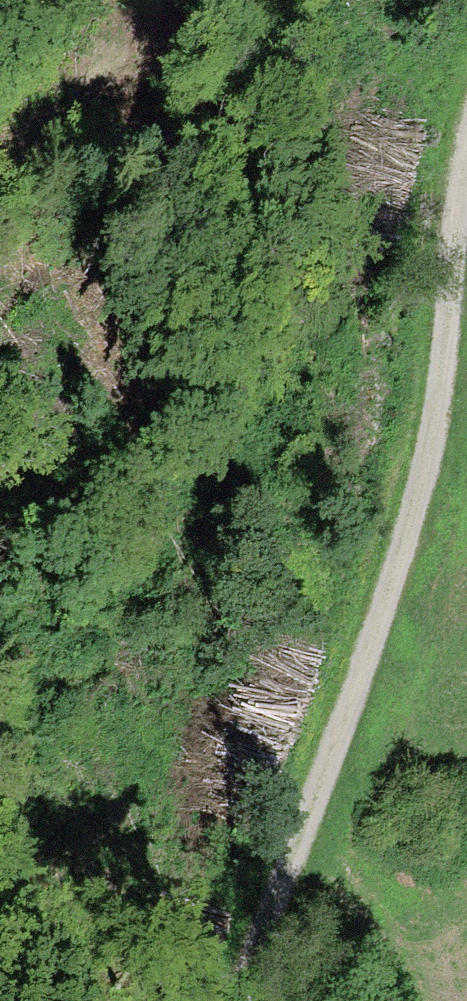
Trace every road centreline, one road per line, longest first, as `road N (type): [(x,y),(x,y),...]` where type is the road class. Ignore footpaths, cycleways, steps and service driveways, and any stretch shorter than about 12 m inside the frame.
road 1 (track): [(466,175),(430,470),(245,1000)]
road 2 (track): [(13,1000),(11,366)]
road 3 (track): [(451,315),(404,217),(403,140),(437,0)]

